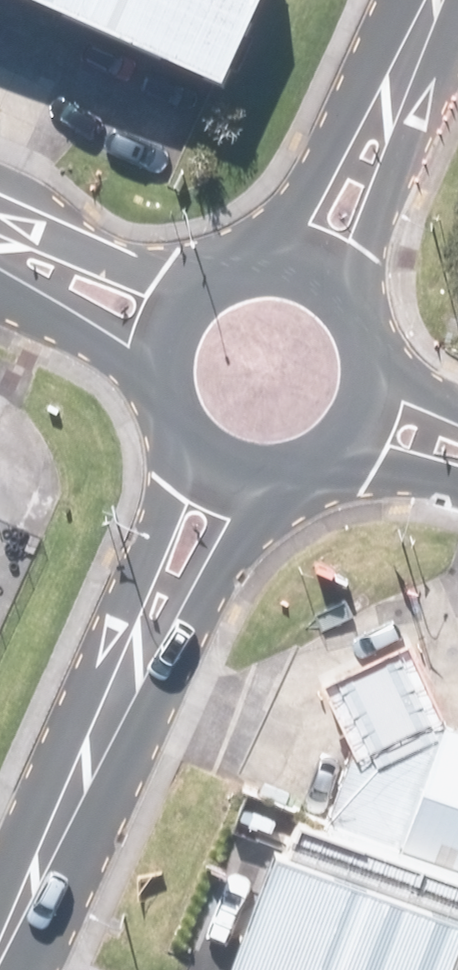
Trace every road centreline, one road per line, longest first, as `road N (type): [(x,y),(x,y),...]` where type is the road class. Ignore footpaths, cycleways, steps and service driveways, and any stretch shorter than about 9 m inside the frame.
road 1 (tertiary): [(0,953),(151,616)]
road 2 (tertiary): [(239,268),(374,139)]
road 3 (tertiary): [(151,616),(166,441)]
road 4 (tertiary): [(148,379),(22,261)]
road 5 (tertiary): [(22,261),(187,295)]
road 6 (tertiary): [(374,139),(341,294)]
road 7 (tertiary): [(246,495),(151,616)]
road 8 (tertiary): [(374,139),(437,0)]

